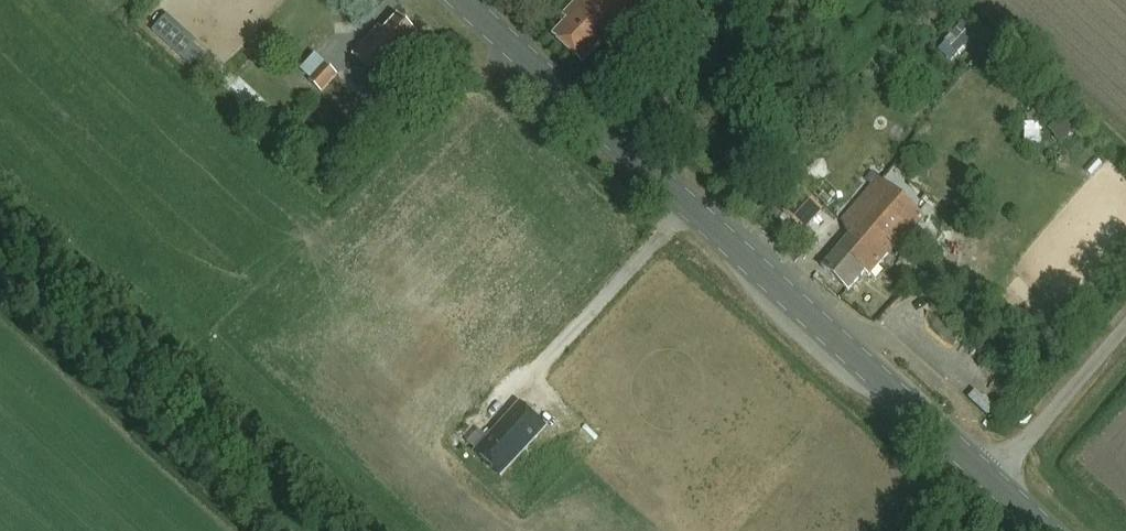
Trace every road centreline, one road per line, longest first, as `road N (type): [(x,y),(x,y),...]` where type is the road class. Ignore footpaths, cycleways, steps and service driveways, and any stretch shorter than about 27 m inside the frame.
road 1 (secondary): [(992,483),(461,0)]
road 2 (unclassified): [(992,483),(1125,331)]

